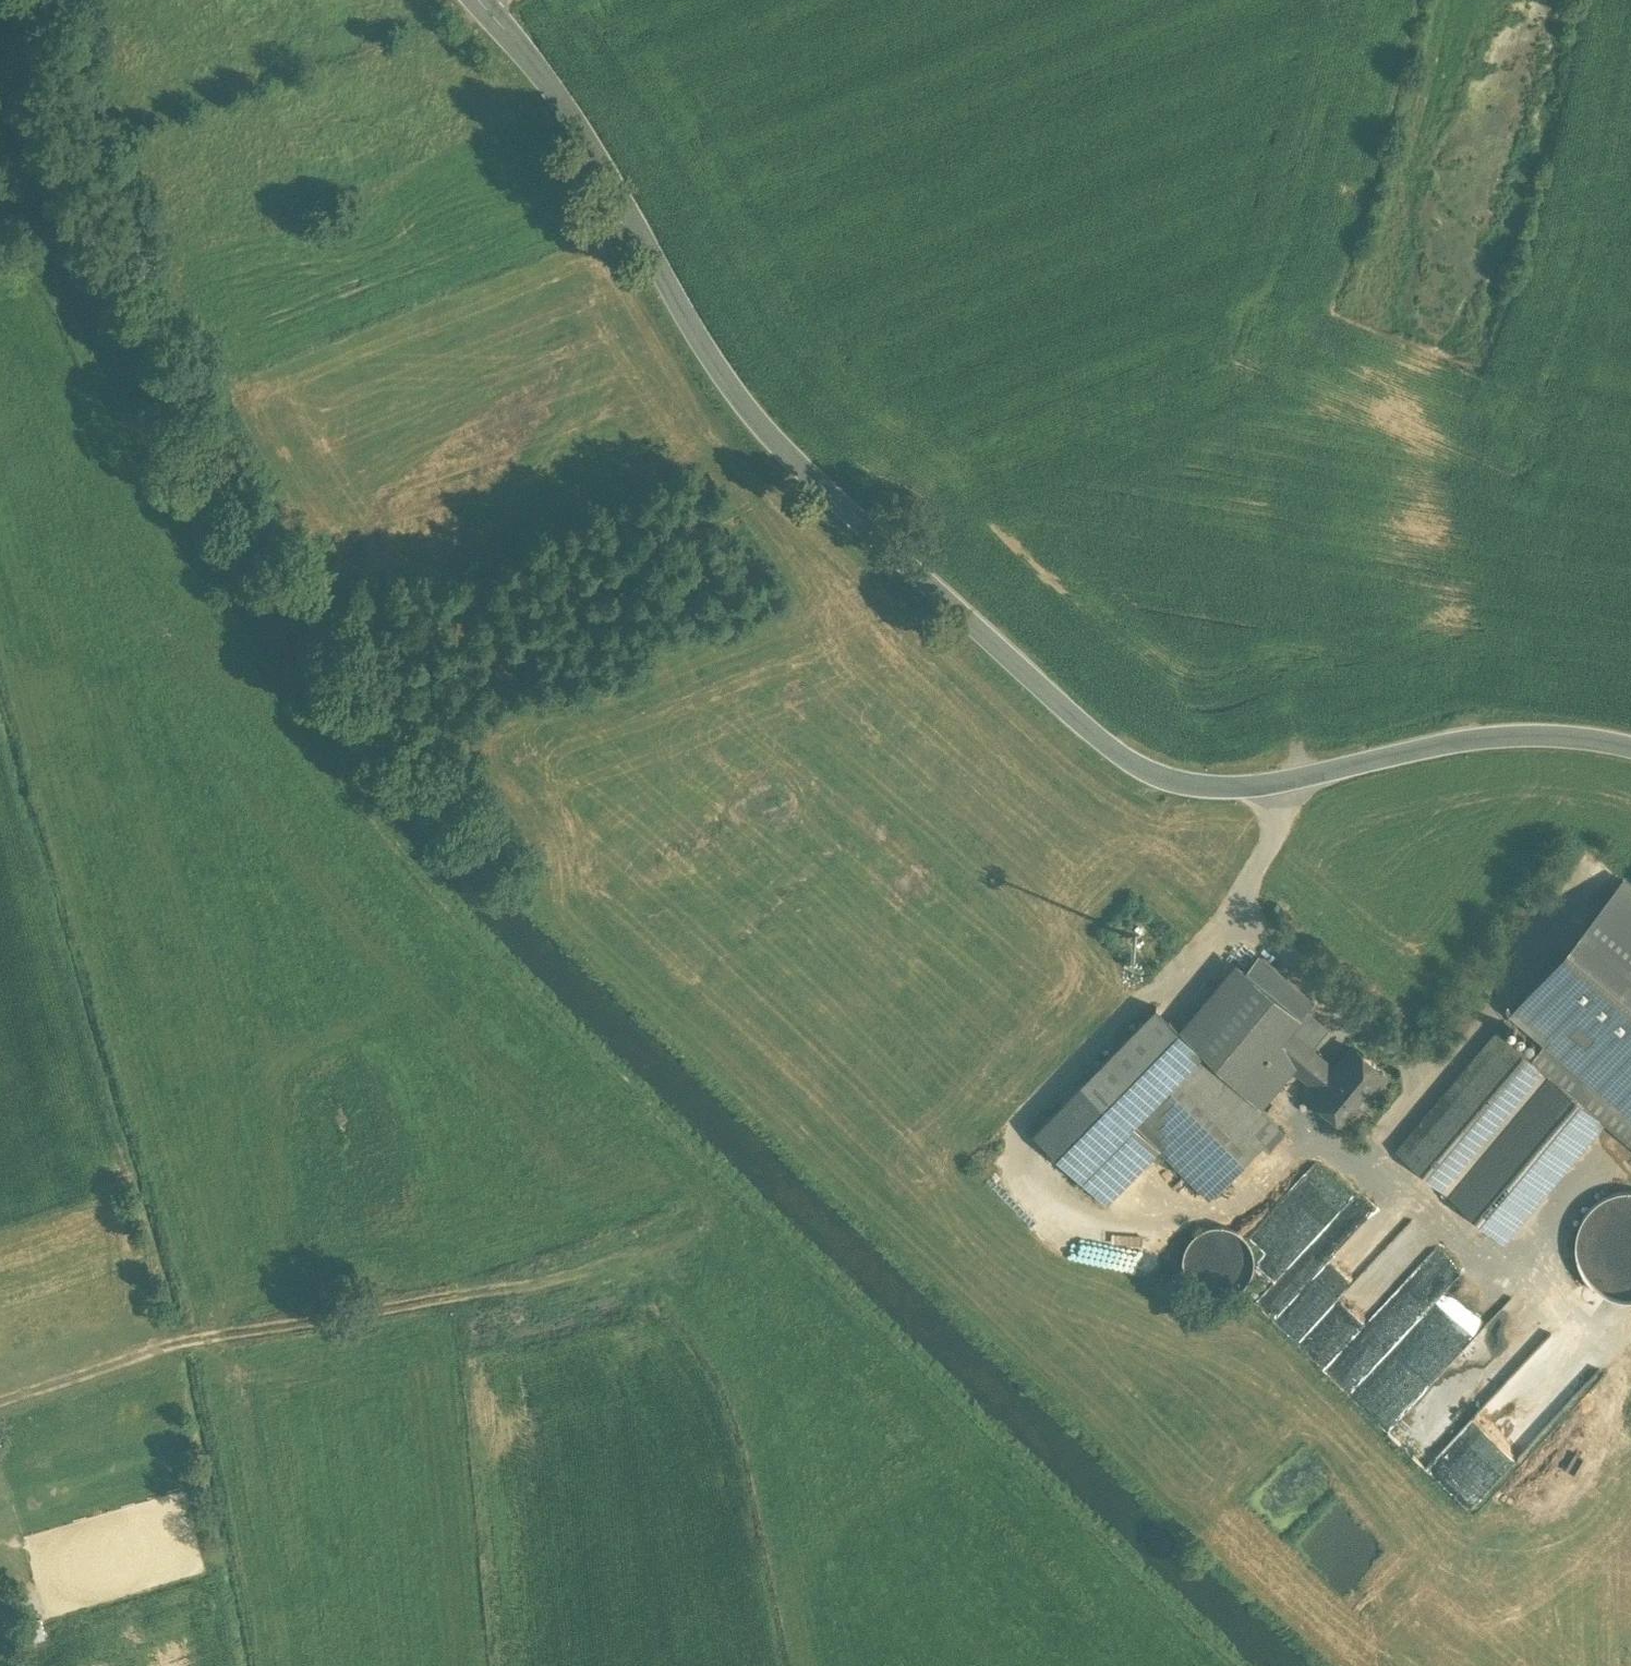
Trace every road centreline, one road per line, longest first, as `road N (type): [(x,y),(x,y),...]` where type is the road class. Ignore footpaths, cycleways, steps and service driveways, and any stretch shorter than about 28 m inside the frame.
road 1 (secondary): [(479,0),(592,130),(770,411),(936,574),(1161,771),(1191,782),(1263,781),(1473,732),(1542,727),(1630,738)]

